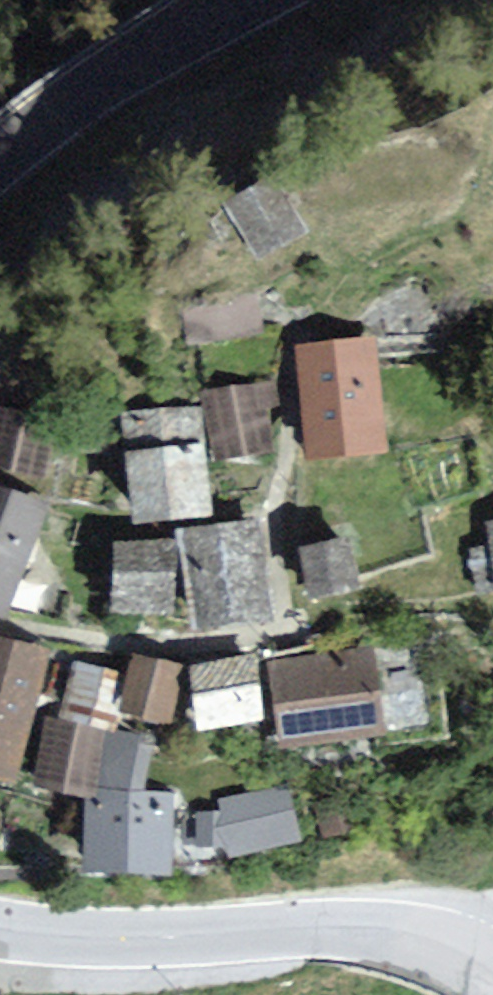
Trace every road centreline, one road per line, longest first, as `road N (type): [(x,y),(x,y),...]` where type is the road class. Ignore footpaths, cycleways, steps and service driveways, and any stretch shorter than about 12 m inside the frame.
road 1 (tertiary): [(0,930),(97,938),(338,929),(392,933),(492,959)]
road 2 (tertiary): [(242,0),(109,85),(0,169)]

